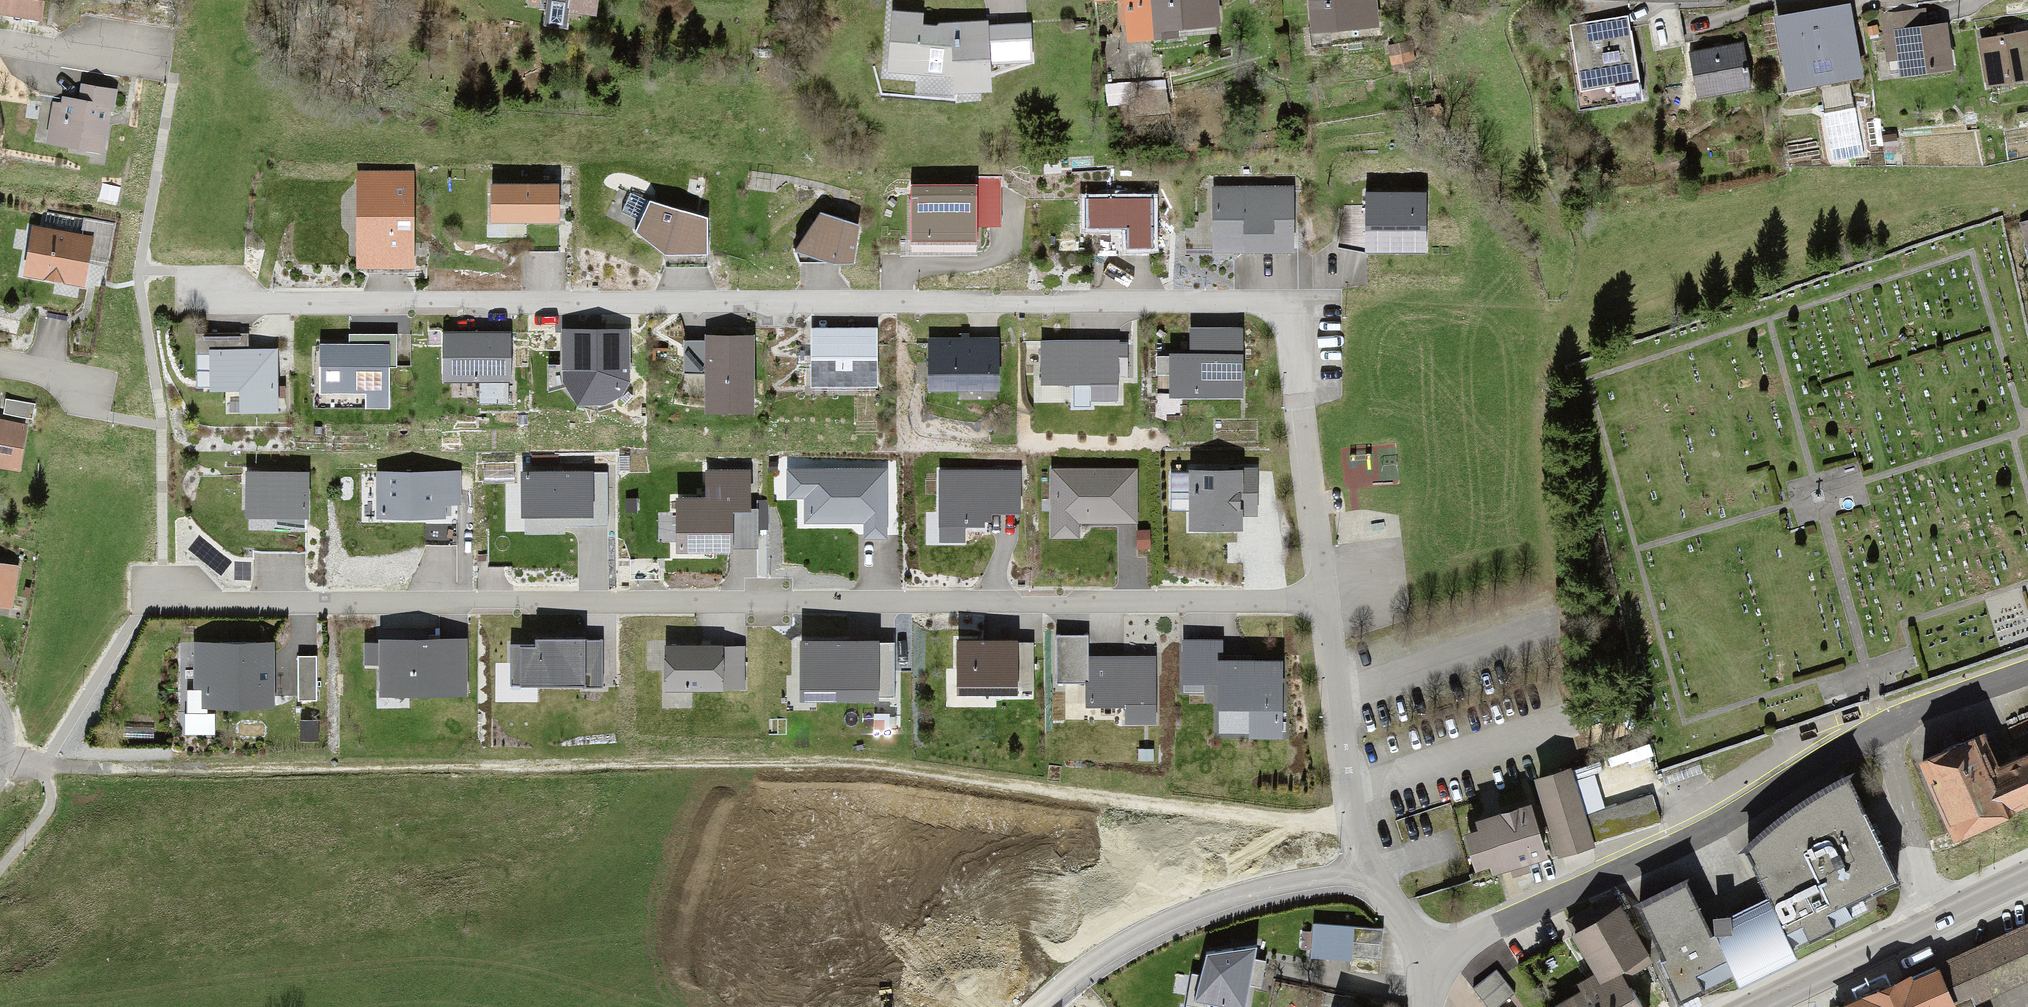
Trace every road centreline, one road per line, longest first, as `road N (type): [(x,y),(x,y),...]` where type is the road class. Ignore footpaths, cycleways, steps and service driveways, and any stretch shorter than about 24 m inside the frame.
road 1 (residential): [(1323,598),(1289,309),(199,297)]
road 2 (track): [(0,760),(92,770),(863,767),(1104,800),(1348,822)]
road 3 (residential): [(1323,598),(149,598)]
road 4 (residential): [(1436,966),(1503,918),(1725,825),(1880,730),(2027,672)]
road 5 (residential): [(1040,1006),(1128,939),(1226,896),(1365,872)]
road 6 (primary): [(2027,880),(1757,1006)]
road 7 (residential): [(1365,872),(1348,822),(1323,598)]
road 8 (residential): [(0,33),(147,56)]

